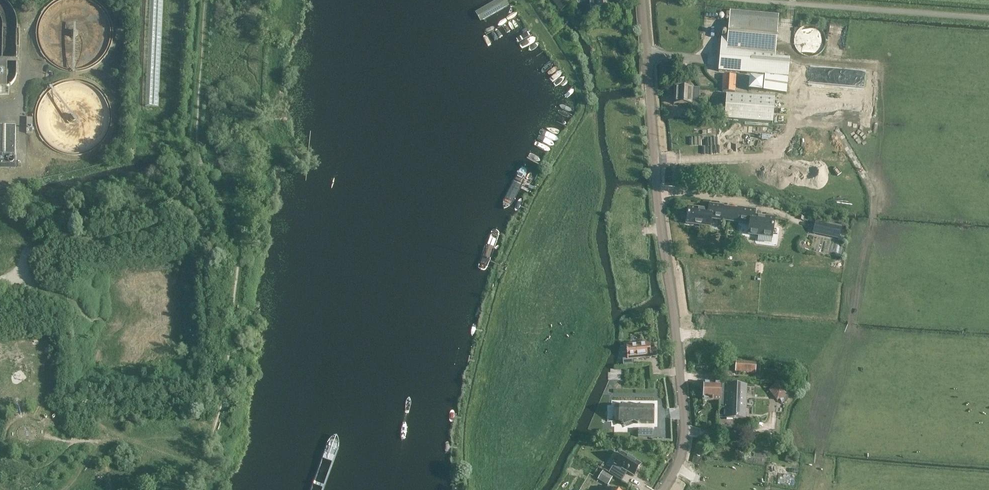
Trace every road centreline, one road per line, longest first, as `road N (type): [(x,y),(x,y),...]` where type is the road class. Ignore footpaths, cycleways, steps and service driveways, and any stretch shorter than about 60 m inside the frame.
road 1 (residential): [(661,489),(685,444),(643,0)]
road 2 (track): [(791,122),(836,126),(874,199),(845,352)]
road 3 (track): [(792,0),(787,40),(797,58),(783,147),(771,155),(655,160)]
road 4 (track): [(845,352),(723,332),(675,333)]
road 5 (track): [(845,352),(811,489)]

